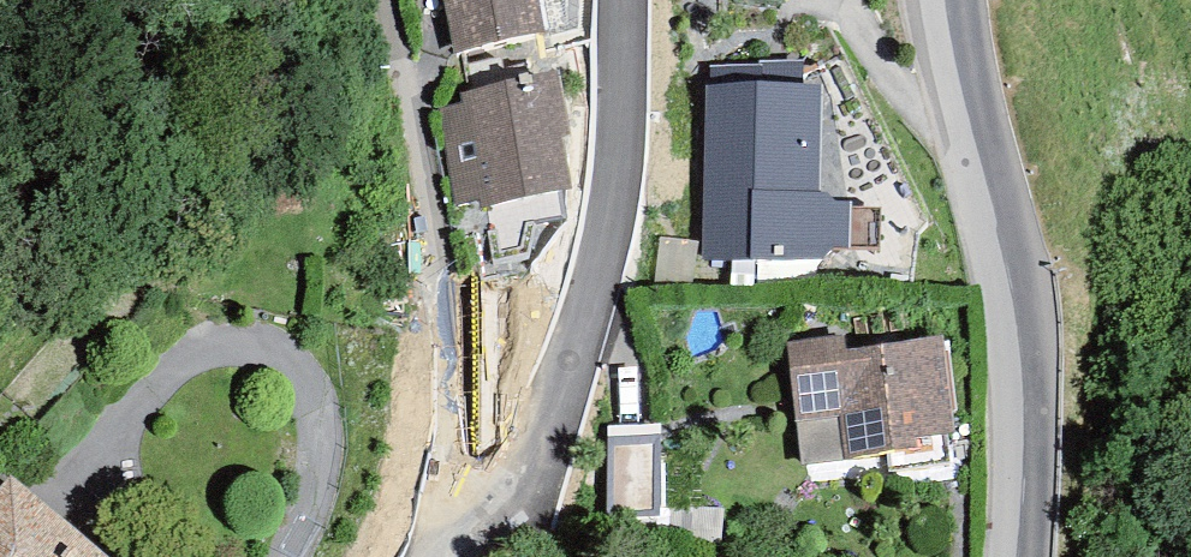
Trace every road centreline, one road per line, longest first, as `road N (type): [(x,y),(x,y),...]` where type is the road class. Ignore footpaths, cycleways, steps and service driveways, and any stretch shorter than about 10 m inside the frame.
road 1 (residential): [(448,556),(520,493),(563,414),(613,286),(636,139),(637,0)]
road 2 (tertiary): [(947,0),(1023,348),(1017,556)]
road 3 (track): [(392,0),(460,328),(462,546)]

